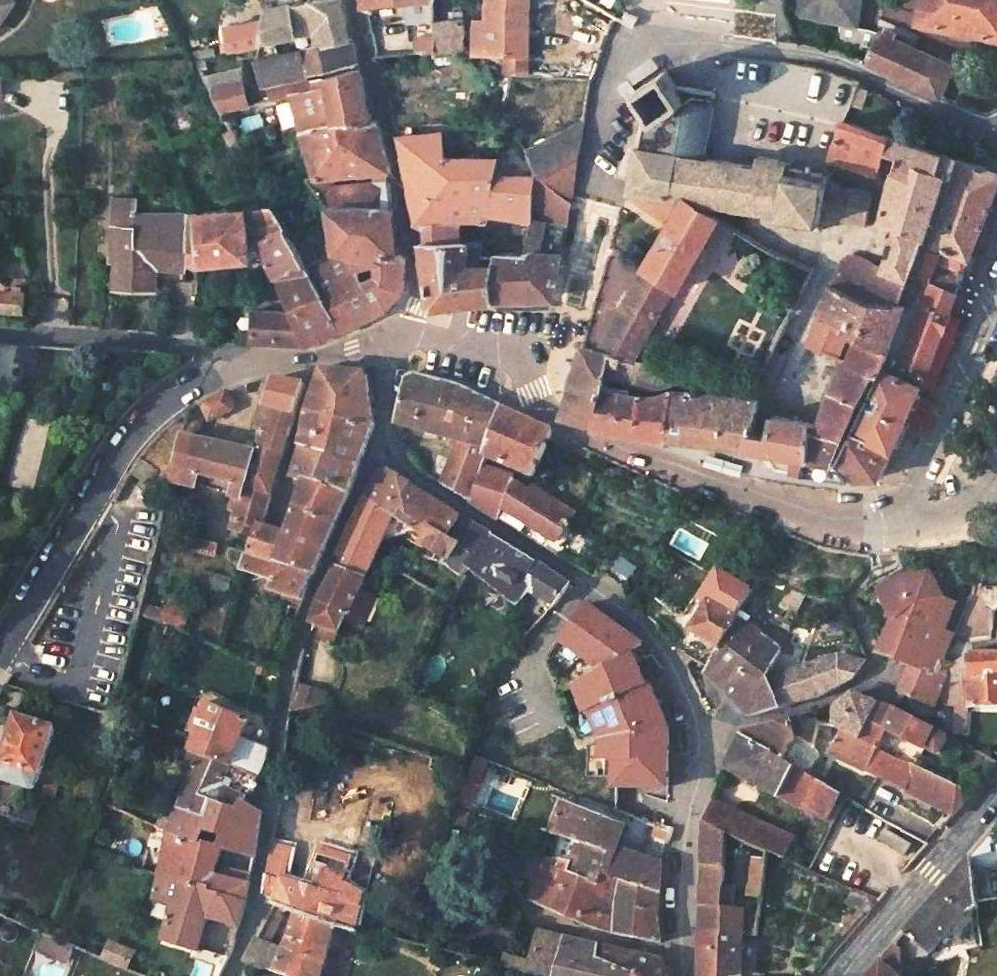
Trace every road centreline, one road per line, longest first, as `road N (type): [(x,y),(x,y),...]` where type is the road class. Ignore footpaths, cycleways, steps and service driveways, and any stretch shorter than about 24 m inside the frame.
road 1 (residential): [(896,520),(830,520),(781,507),(555,423),(519,358),(394,334)]
road 2 (residential): [(623,201),(592,179),(616,68),(652,42),(688,39),(828,59),(981,128),(996,122)]
road 3 (residential): [(228,975),(253,913),(295,640),(381,451)]
road 4 (residential): [(381,451),(627,616),(682,674),(702,737)]
road 5 (residential): [(260,362),(185,394),(147,427),(93,492),(0,655)]
road 6 (residential): [(351,0),(411,248),(416,302),(394,334)]
road 7 (residential): [(0,332),(215,349),(260,362)]
road 8 (tertiary): [(996,789),(841,975)]
road 9 (residential): [(702,737),(703,772),(683,840),(681,975)]
road 10 (residential): [(996,305),(896,520)]
road 11 (residential): [(394,334),(260,362)]
road 12 (residential): [(896,520),(963,507),(987,486),(996,463)]

